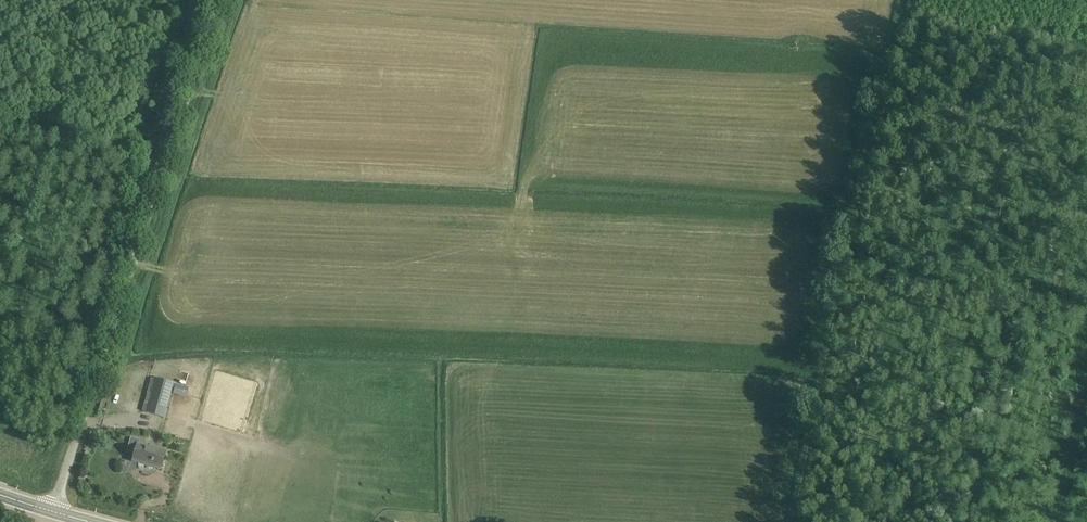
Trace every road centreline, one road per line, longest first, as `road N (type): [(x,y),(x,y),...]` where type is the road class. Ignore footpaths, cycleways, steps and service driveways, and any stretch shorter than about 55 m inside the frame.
road 1 (unclassified): [(55,512),(220,0)]
road 2 (track): [(793,521),(894,44)]

